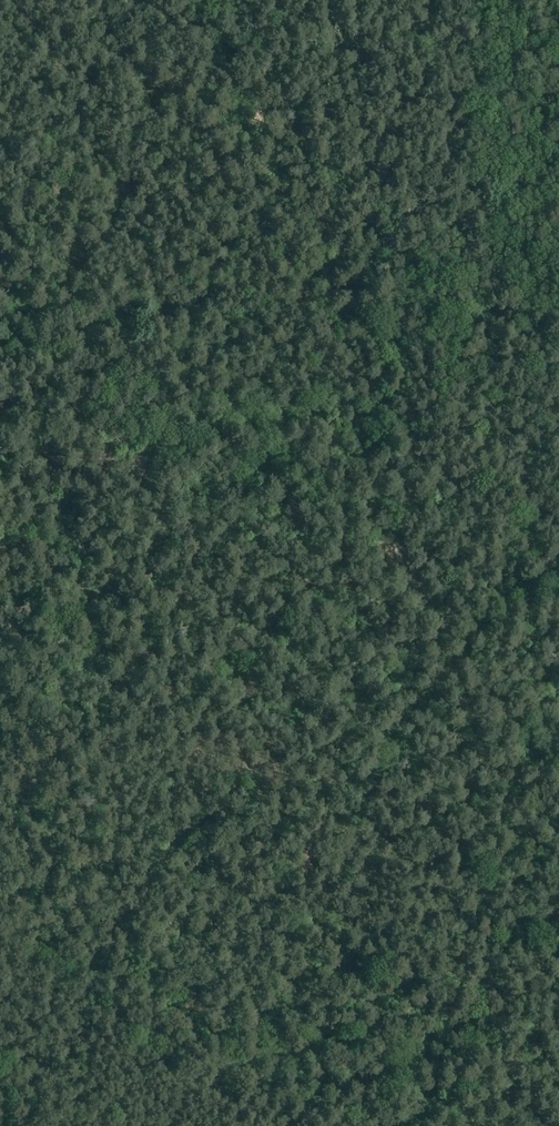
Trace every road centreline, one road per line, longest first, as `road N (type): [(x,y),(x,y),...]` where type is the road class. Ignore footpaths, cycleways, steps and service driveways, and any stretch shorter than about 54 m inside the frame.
road 1 (track): [(0,289),(14,284),(17,345),(46,445),(68,471),(102,444),(194,473),(228,523),(295,585),(336,595),(375,588),(406,546),(411,491),(478,447),(558,504)]
road 2 (track): [(435,610),(536,841),(558,936)]
road 3 (track): [(558,1070),(436,1125)]

